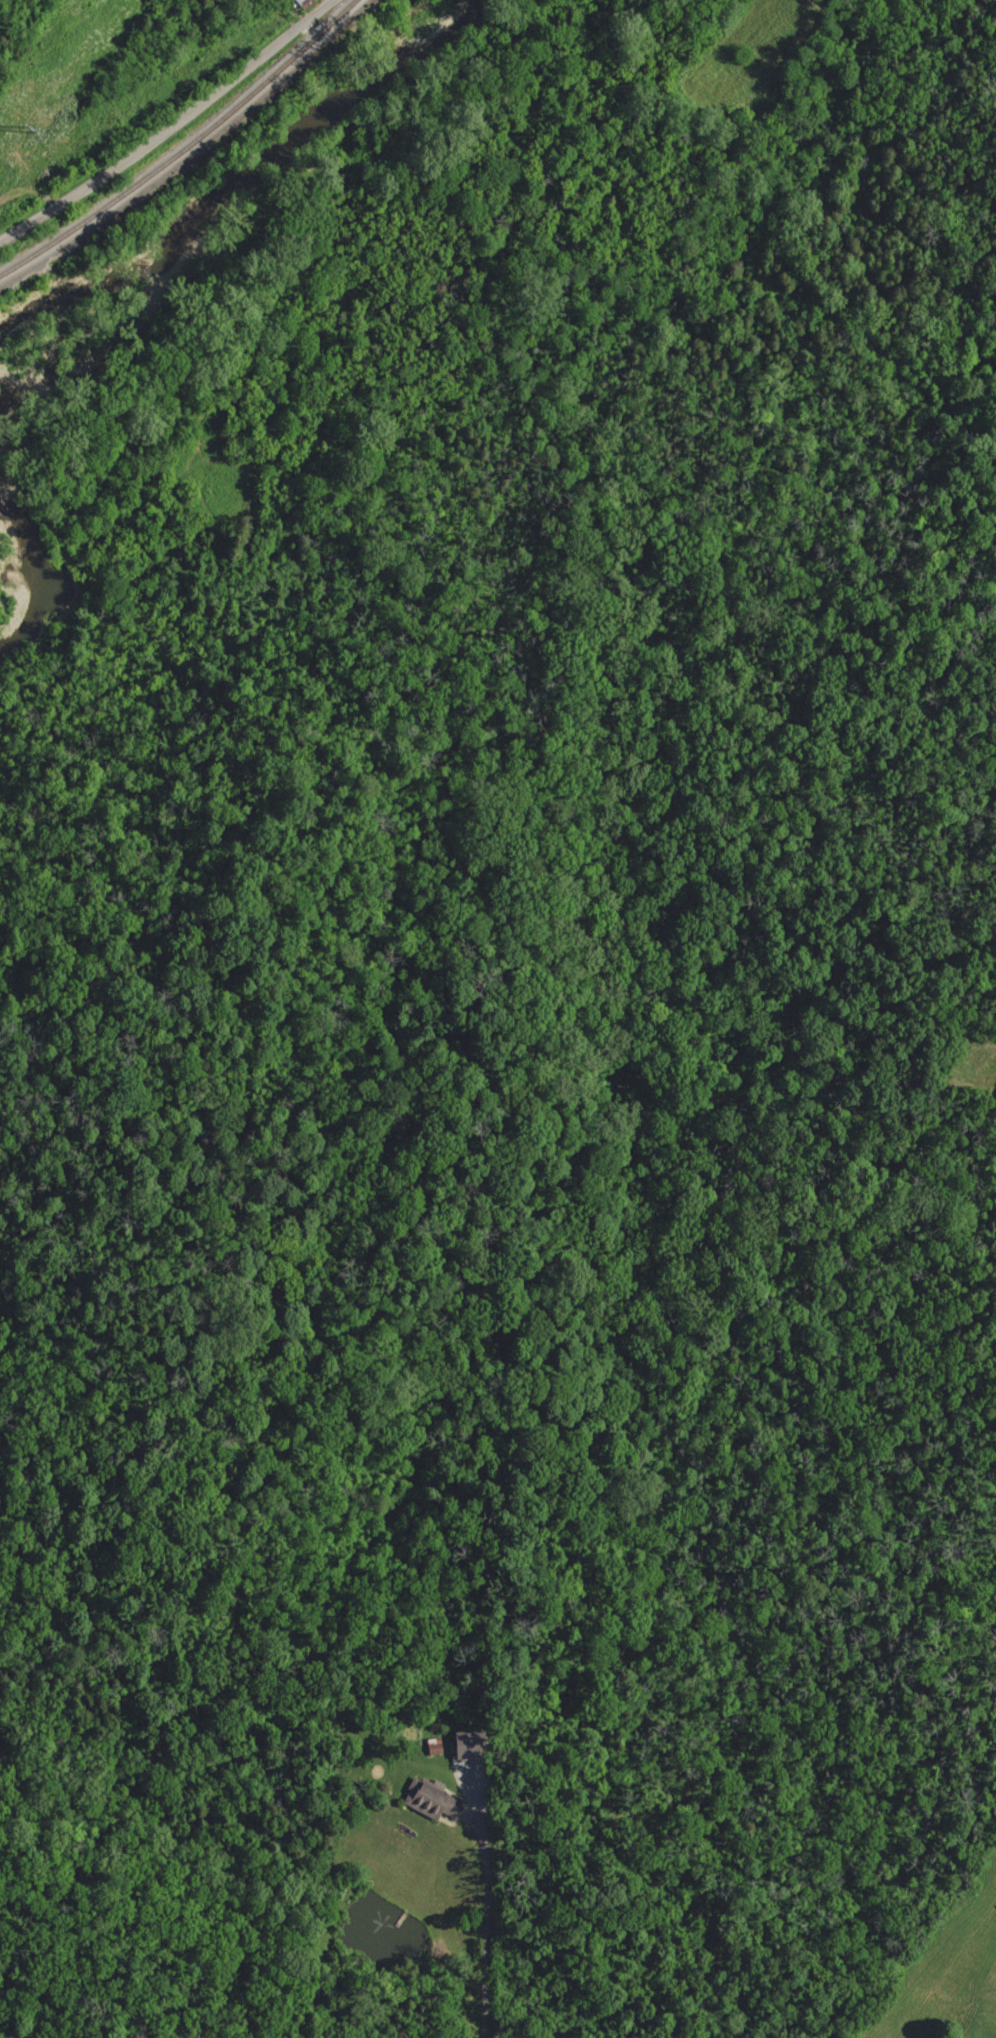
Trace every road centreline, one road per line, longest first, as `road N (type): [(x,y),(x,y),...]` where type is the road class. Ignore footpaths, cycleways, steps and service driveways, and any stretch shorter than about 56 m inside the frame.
road 1 (residential): [(0,233),(309,0)]

